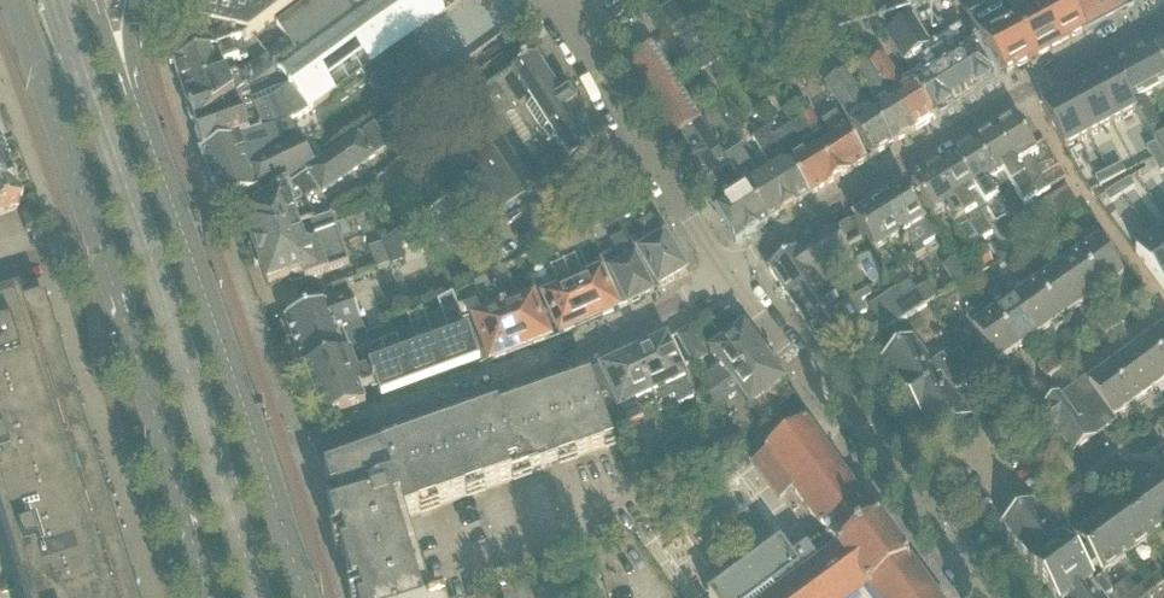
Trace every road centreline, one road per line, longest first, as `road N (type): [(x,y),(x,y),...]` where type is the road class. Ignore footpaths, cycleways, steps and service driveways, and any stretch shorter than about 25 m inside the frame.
road 1 (residential): [(1163,14),(735,267)]
road 2 (tertiary): [(265,471),(132,89)]
road 3 (tertiary): [(98,237),(210,597)]
road 4 (residential): [(735,267),(948,551)]
road 5 (residential): [(735,267),(668,181),(588,45),(575,0)]
road 6 (residential): [(536,378),(265,471)]
road 7 (tertiary): [(14,0),(98,237)]
road 8 (residential): [(735,267),(681,305),(536,378)]
road 9 (residential): [(594,597),(536,378)]
road 10 (residential): [(973,447),(1013,502),(948,551)]
road 11 (tertiary): [(305,597),(265,471)]

